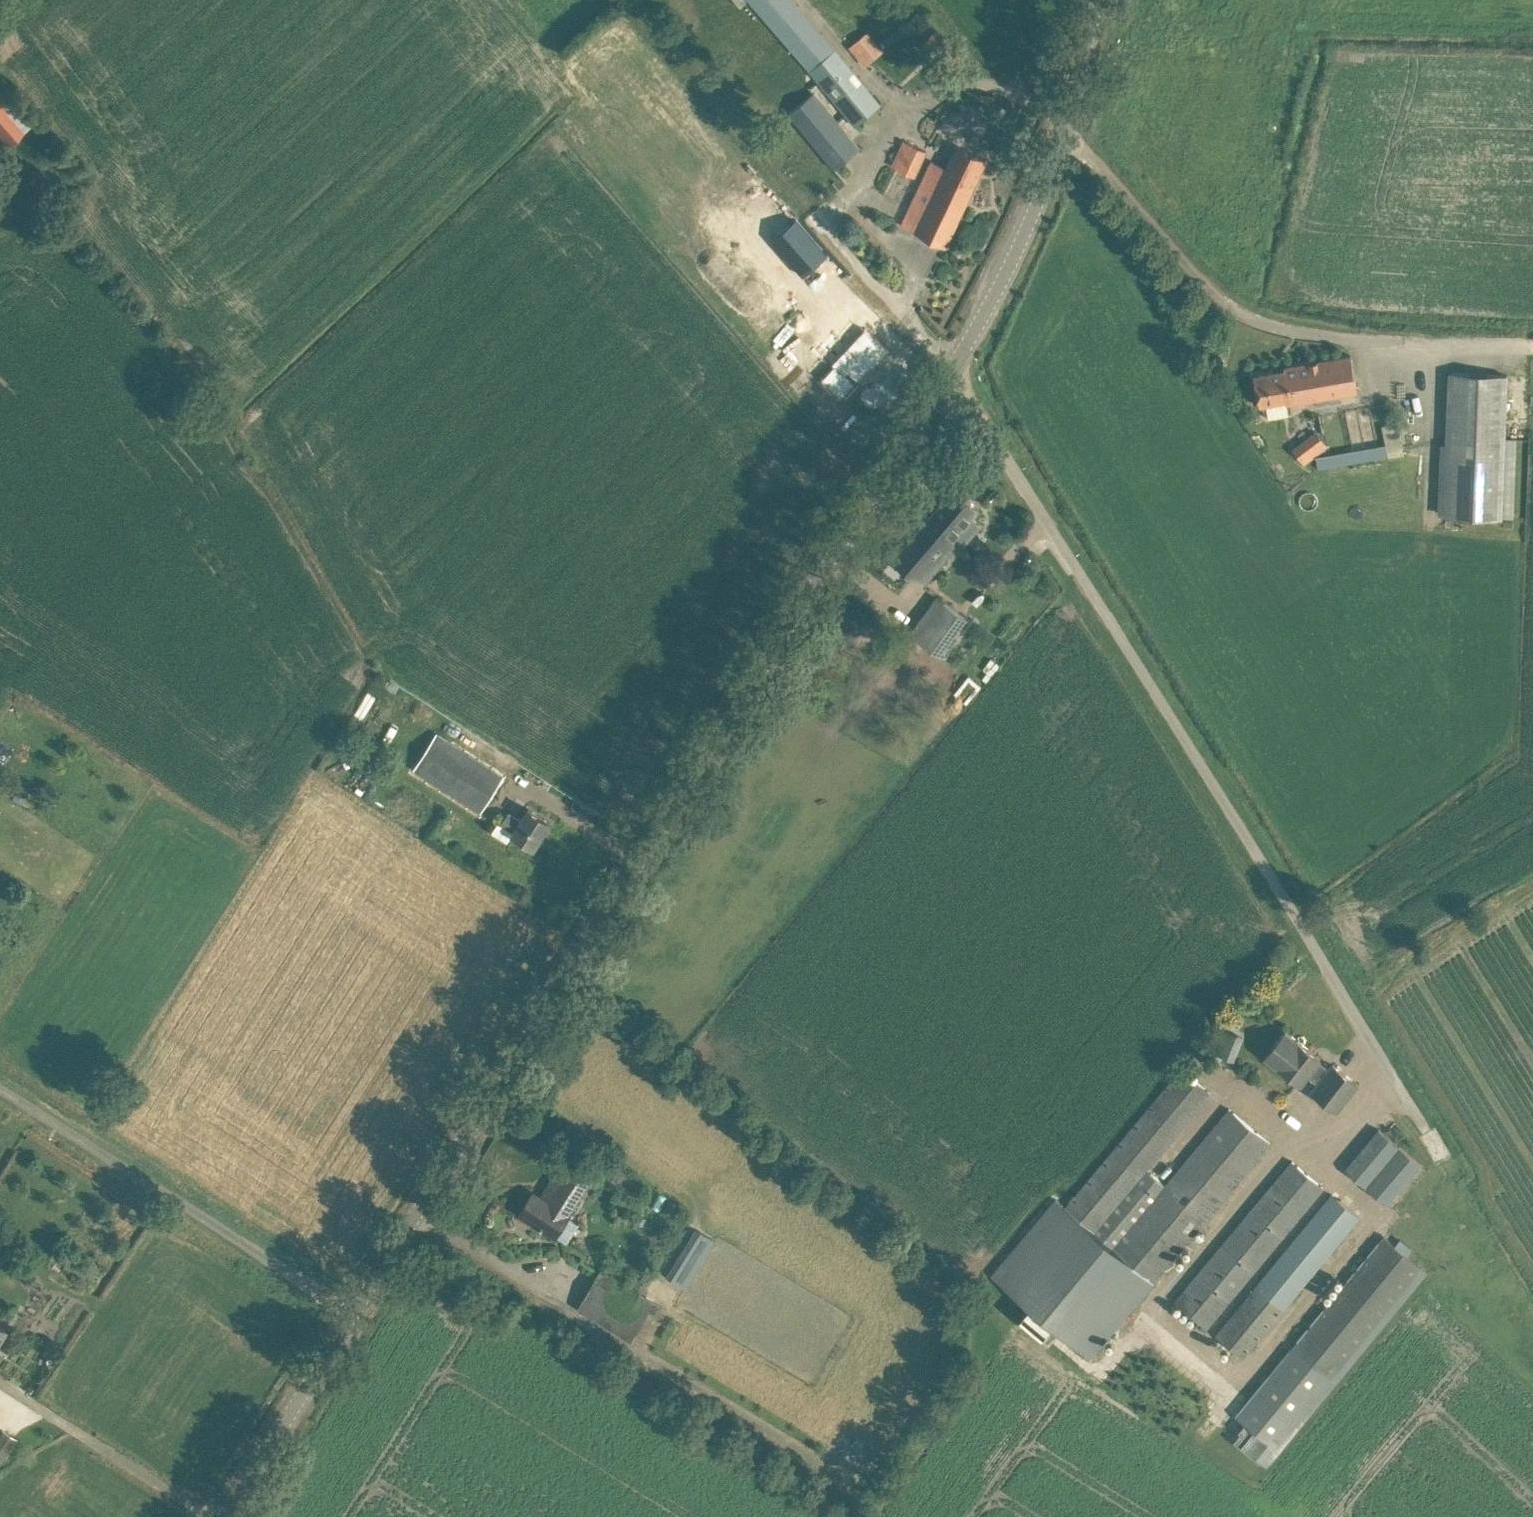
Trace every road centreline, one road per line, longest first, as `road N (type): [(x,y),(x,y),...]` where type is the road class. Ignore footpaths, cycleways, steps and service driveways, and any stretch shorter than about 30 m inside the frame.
road 1 (unclassified): [(353,1313),(949,374)]
road 2 (unclassified): [(1298,936),(949,374)]
road 3 (unclassified): [(1532,342),(1308,333),(1226,300),(1064,131)]
road 4 (unclassified): [(353,1313),(0,1088)]
road 5 (unclassified): [(949,374),(1027,235),(1064,131)]
road 6 (unclassified): [(225,1516),(353,1313)]
road 7 (unclassified): [(1064,131),(1096,0)]

